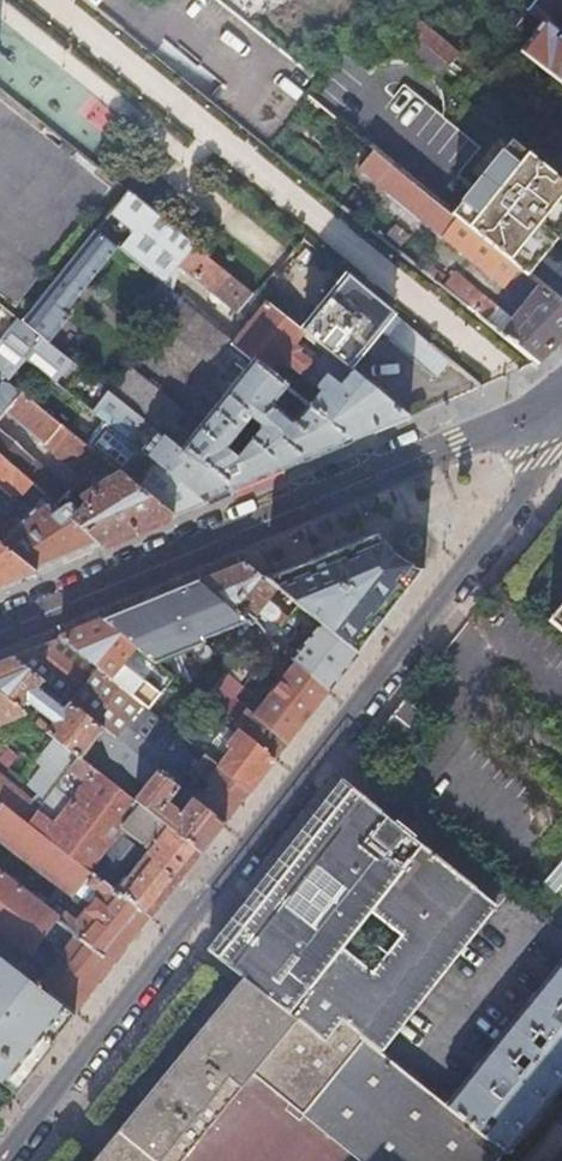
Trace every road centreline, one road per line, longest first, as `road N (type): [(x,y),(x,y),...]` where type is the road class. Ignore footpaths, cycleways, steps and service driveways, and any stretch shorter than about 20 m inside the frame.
road 1 (residential): [(0,1160),(516,510),(561,429)]
road 2 (tertiary): [(0,632),(422,453),(561,405)]

